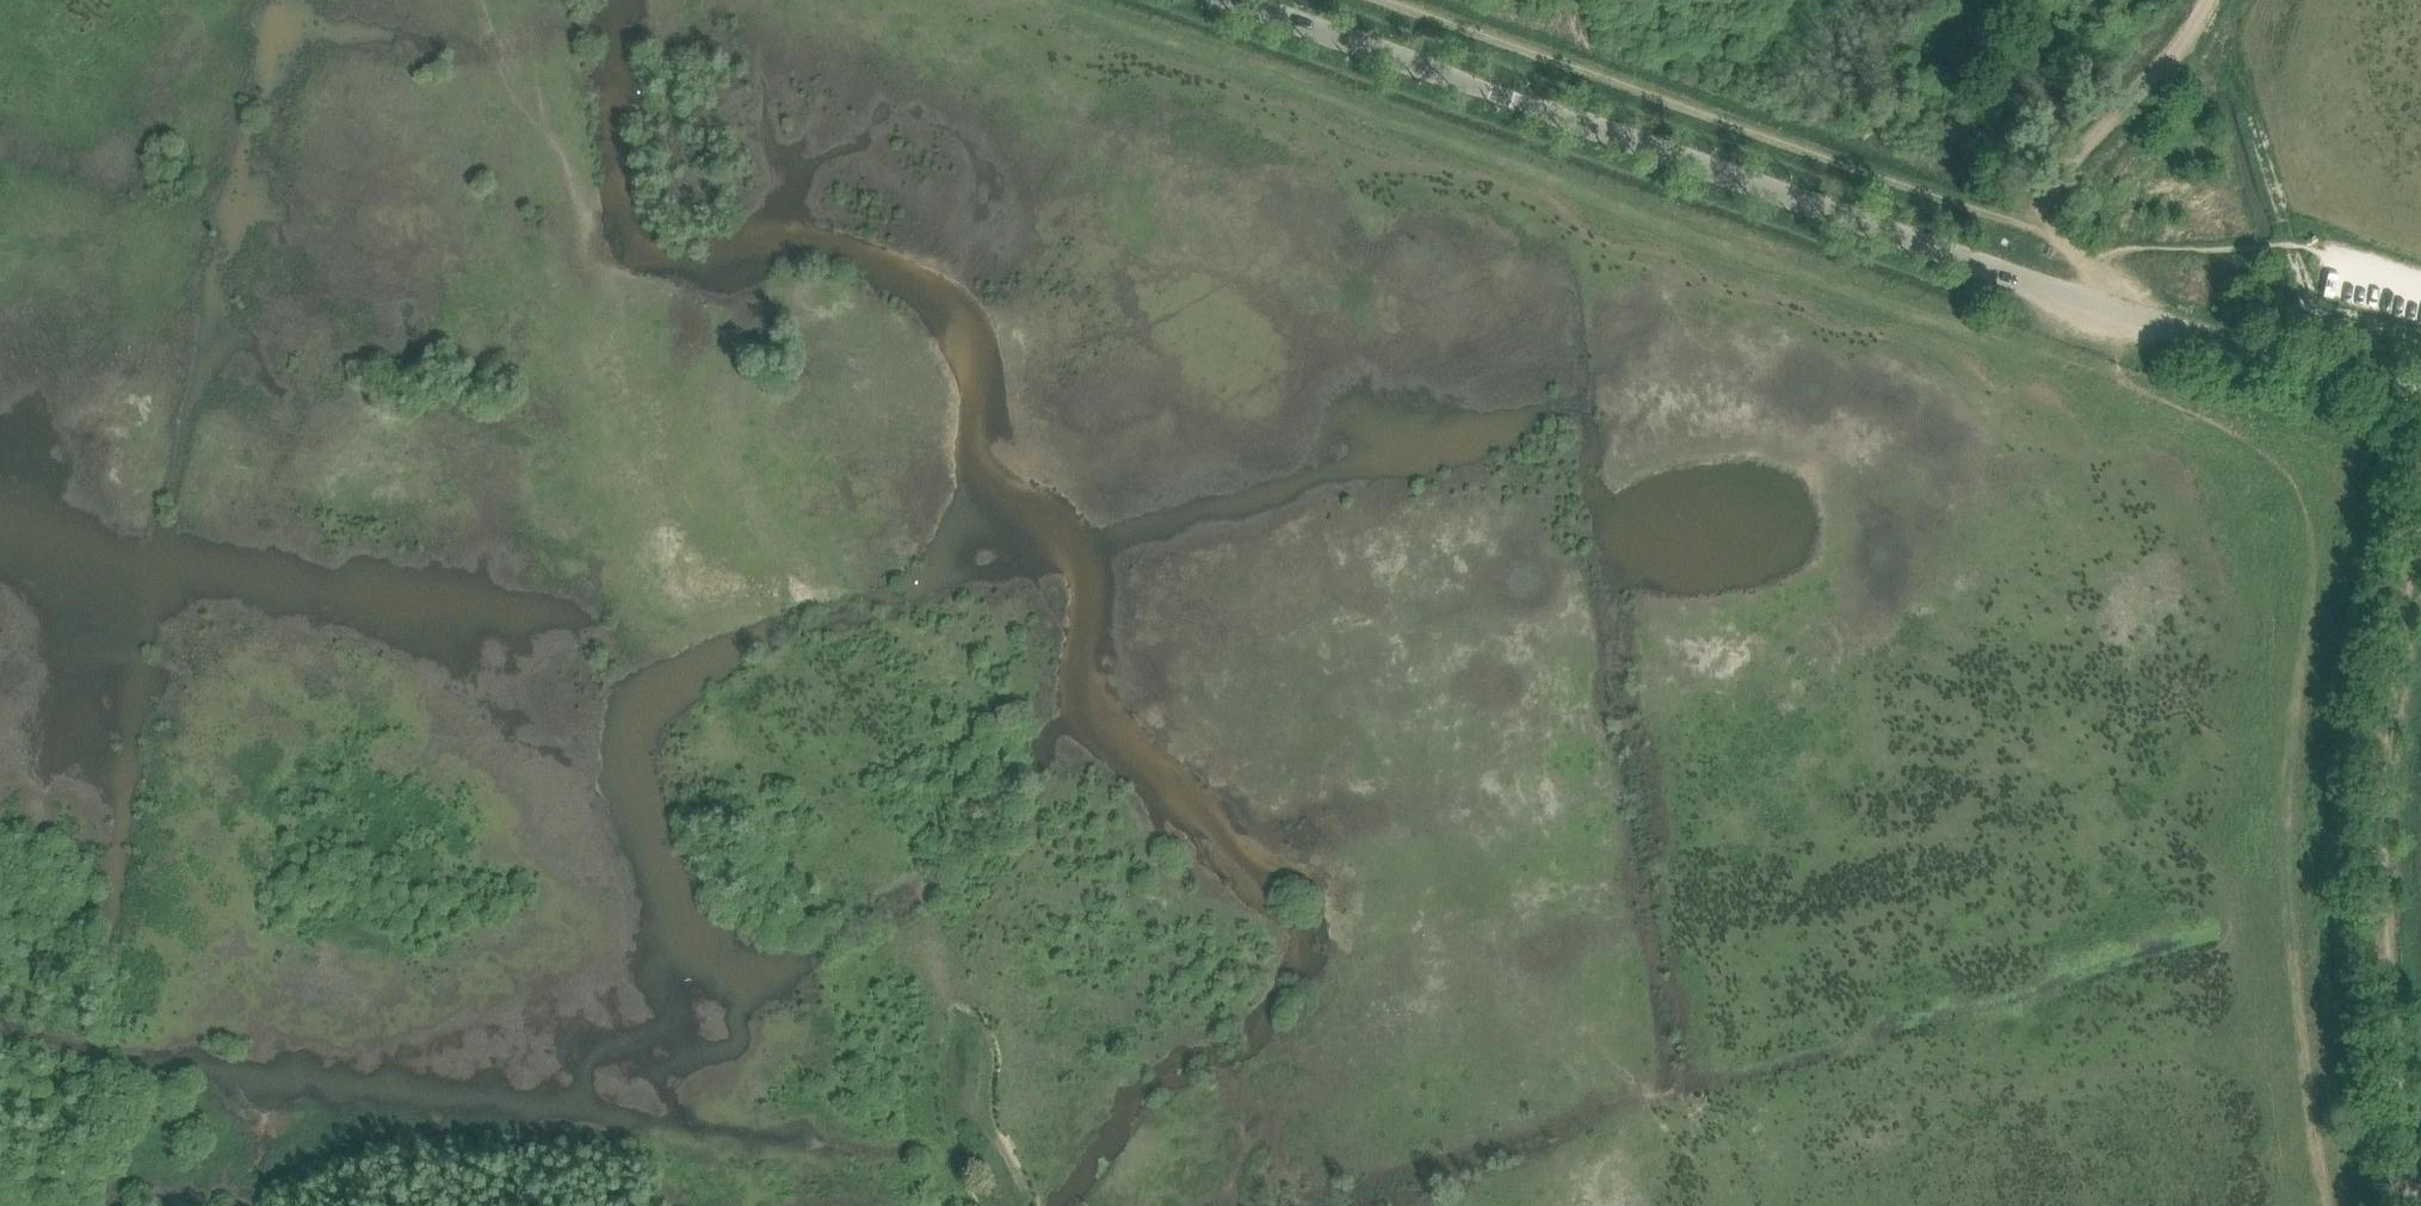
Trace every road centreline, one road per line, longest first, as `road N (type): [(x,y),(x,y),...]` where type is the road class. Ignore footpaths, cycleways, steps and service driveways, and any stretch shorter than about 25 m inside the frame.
road 1 (unclassified): [(2420,396),(2136,318),(1231,0)]
road 2 (track): [(2420,515),(2383,763),(2384,880),(2418,1205)]
road 3 (track): [(2206,0),(2178,50),(2055,182),(2046,220)]
road 4 (track): [(2046,220),(2132,302),(2136,318)]

